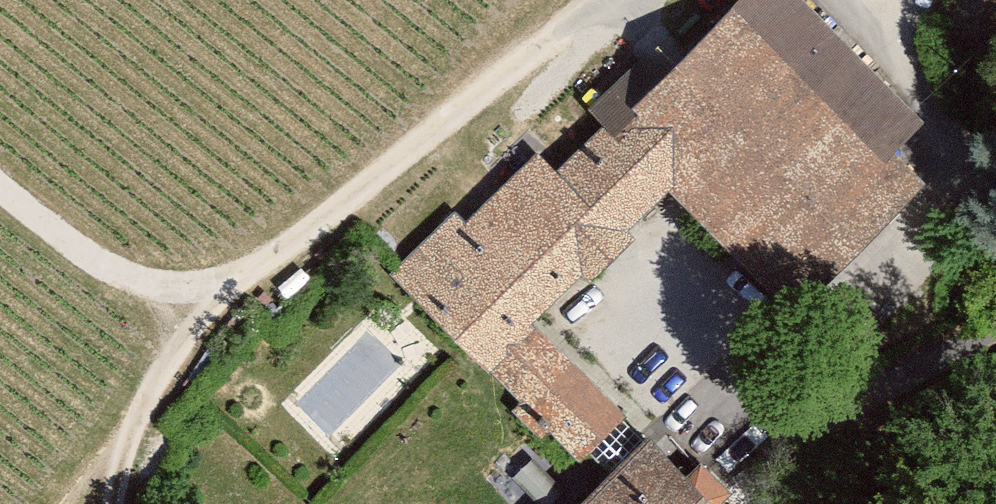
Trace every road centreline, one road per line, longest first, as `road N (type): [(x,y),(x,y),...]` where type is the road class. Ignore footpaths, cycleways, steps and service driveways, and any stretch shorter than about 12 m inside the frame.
road 1 (unclassified): [(605,0),(220,298),(97,265),(0,188)]
road 2 (track): [(828,0),(995,183)]
road 3 (track): [(220,298),(115,440),(111,503)]

